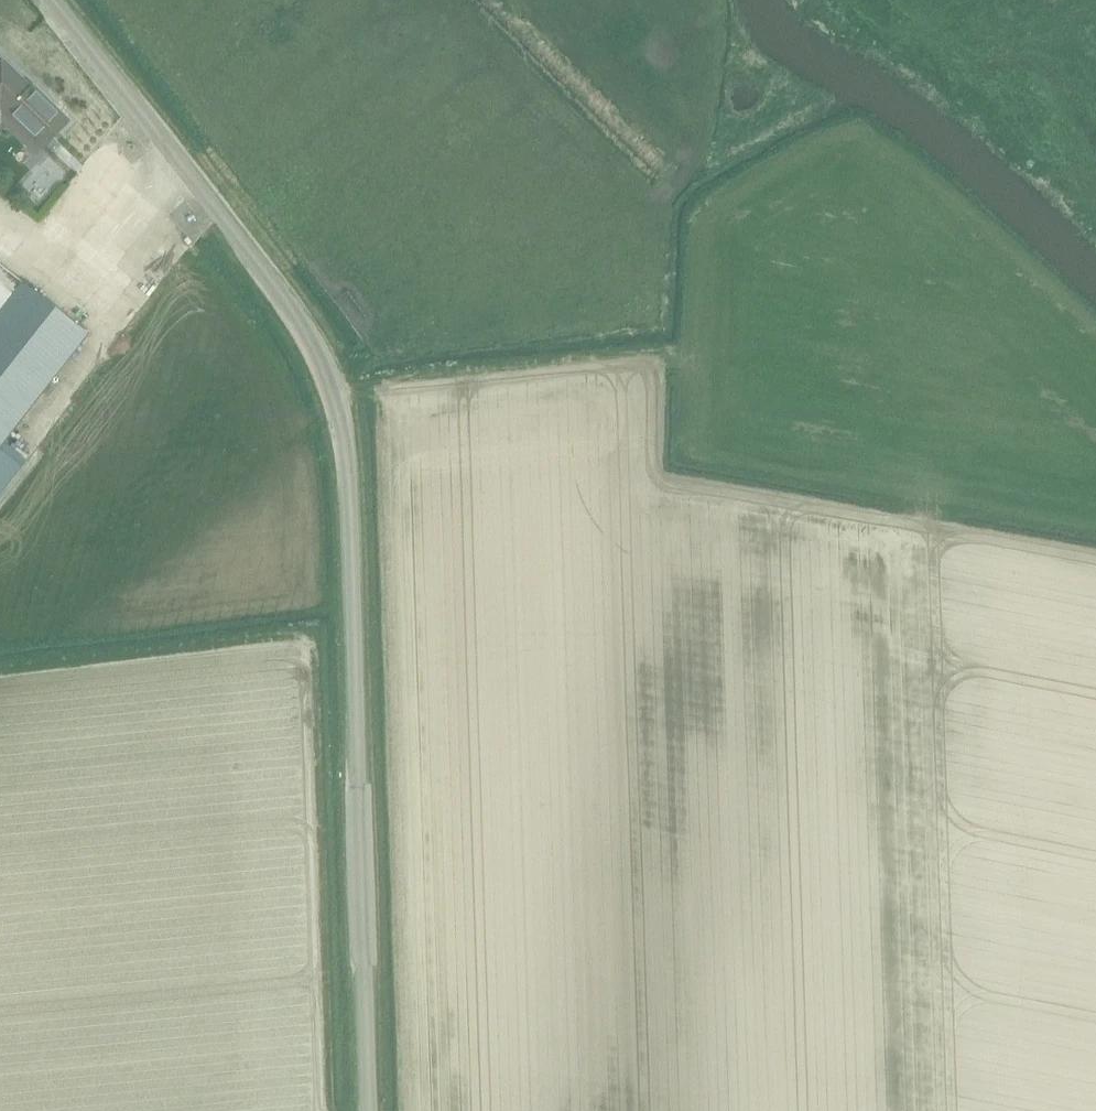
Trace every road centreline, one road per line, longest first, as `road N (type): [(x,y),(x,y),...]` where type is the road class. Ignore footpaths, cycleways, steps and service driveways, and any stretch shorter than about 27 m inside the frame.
road 1 (tertiary): [(369,1110),(350,494),(332,385),(299,318),(52,0)]

